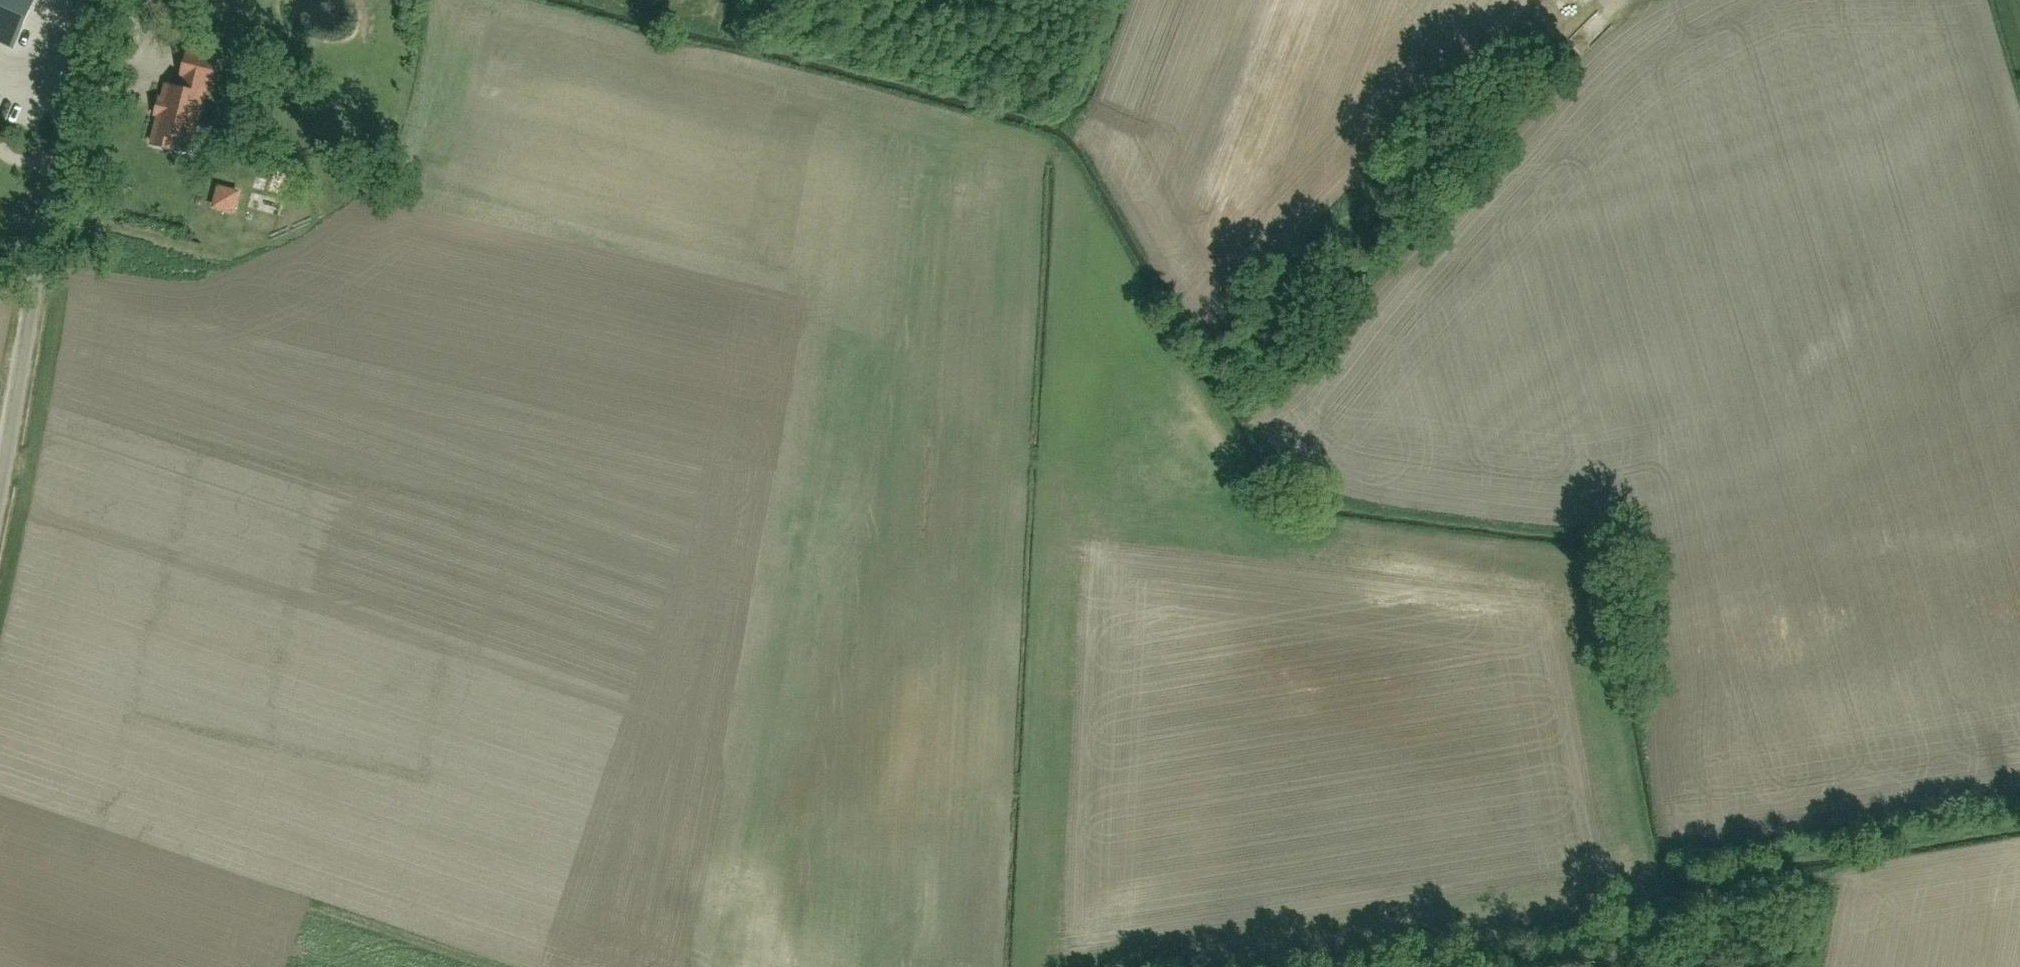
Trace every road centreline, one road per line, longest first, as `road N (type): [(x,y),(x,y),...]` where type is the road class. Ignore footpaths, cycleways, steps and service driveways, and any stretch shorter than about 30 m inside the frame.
road 1 (unclassified): [(0,448),(94,0)]

